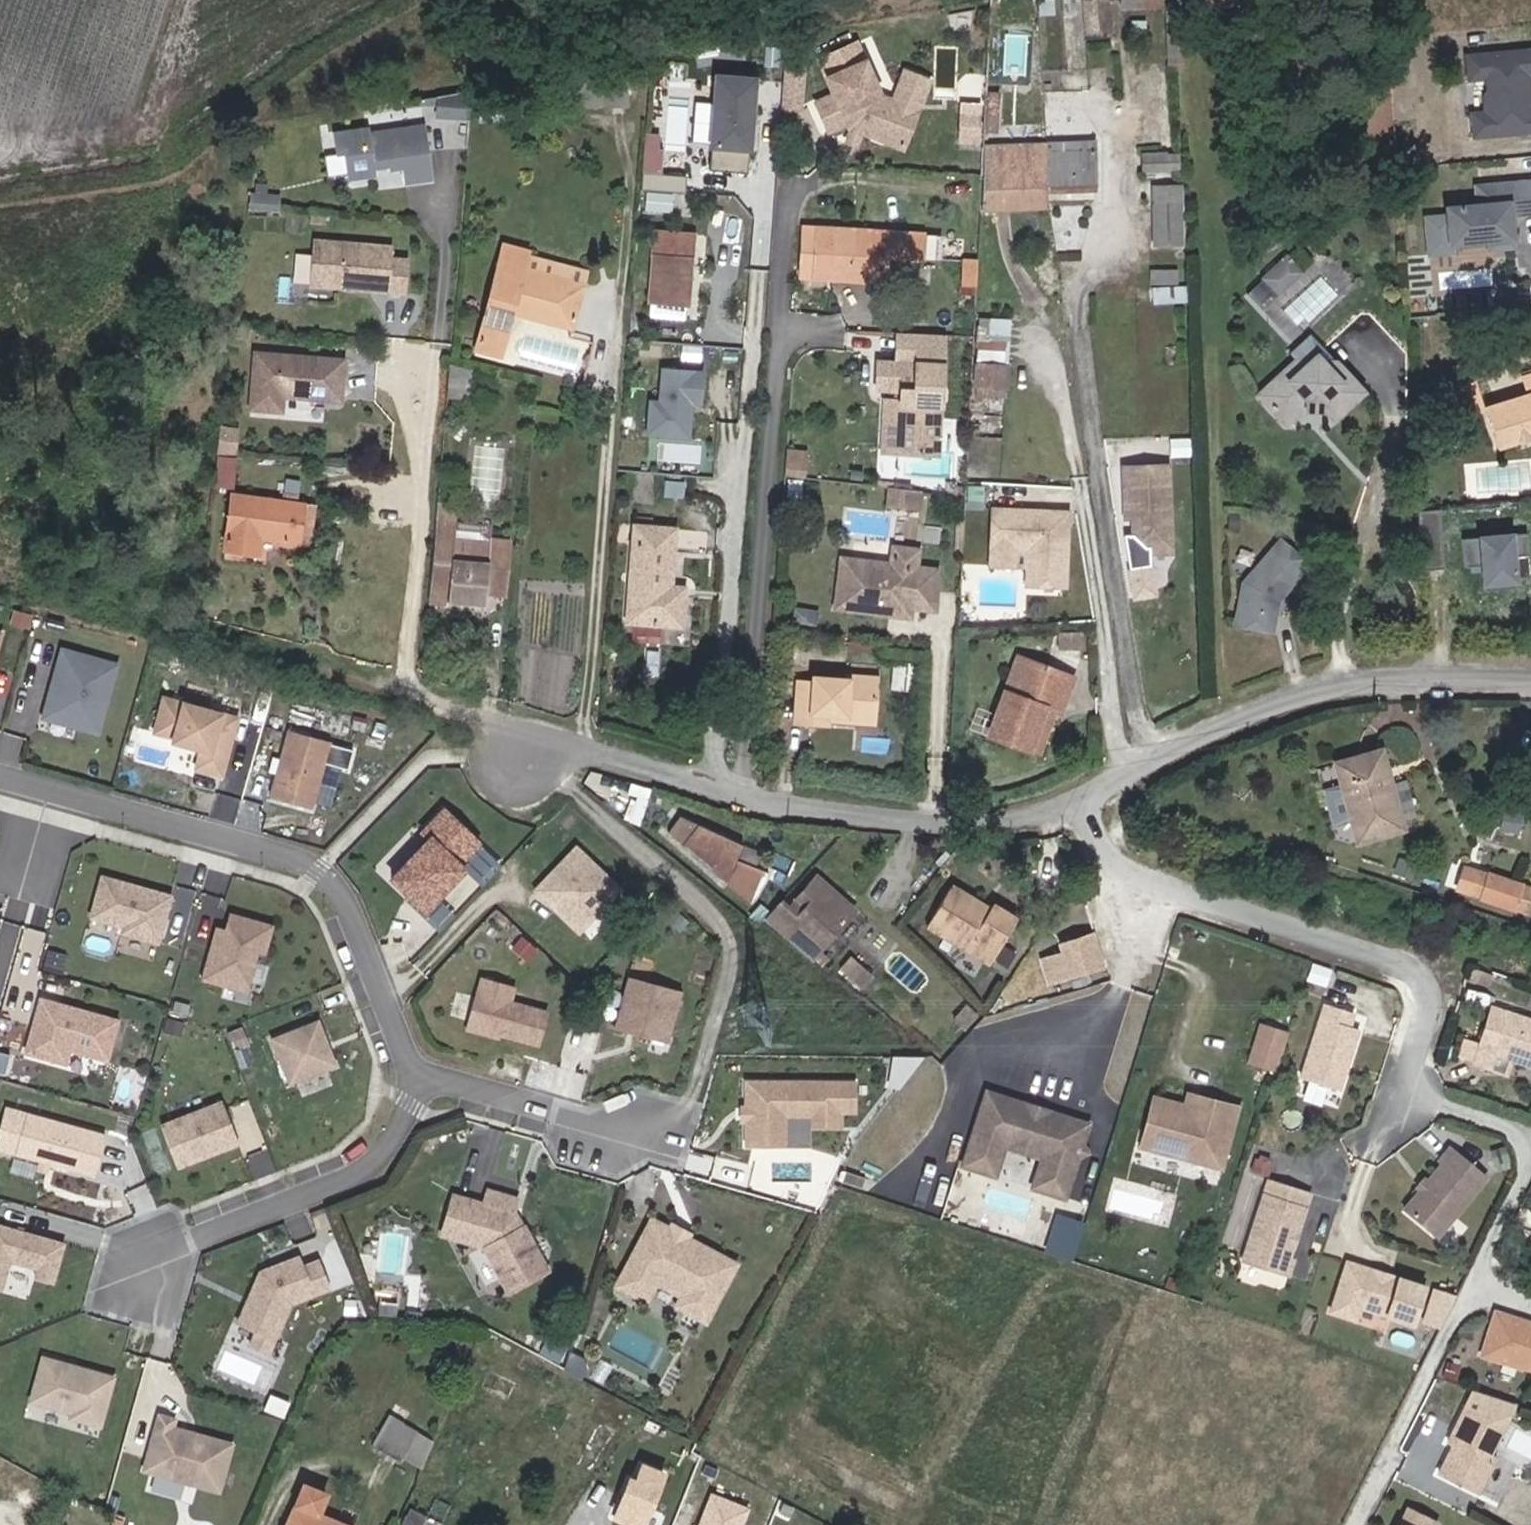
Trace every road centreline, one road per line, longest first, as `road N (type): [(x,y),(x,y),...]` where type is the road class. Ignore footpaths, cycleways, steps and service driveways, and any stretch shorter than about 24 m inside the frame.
road 1 (residential): [(751,798),(791,185)]
road 2 (residential): [(0,778),(321,870),(341,892),(416,1077)]
road 3 (residential): [(415,700),(407,667),(452,185)]
road 4 (residential): [(1371,1146),(1402,1093),(1429,1002),(1401,962),(1134,879)]
road 5 (residential): [(1530,682),(1426,680),(1246,717),(1188,741),(1089,805)]
road 6 (residential): [(751,798),(415,700)]
road 7 (residential): [(416,1077),(412,1106),(370,1168),(141,1254)]
road 8 (residential): [(1089,805),(1026,827),(856,819),(751,798)]
road 9 (residential): [(416,1077),(649,1139)]
road 10 (residential): [(415,700),(196,640)]

